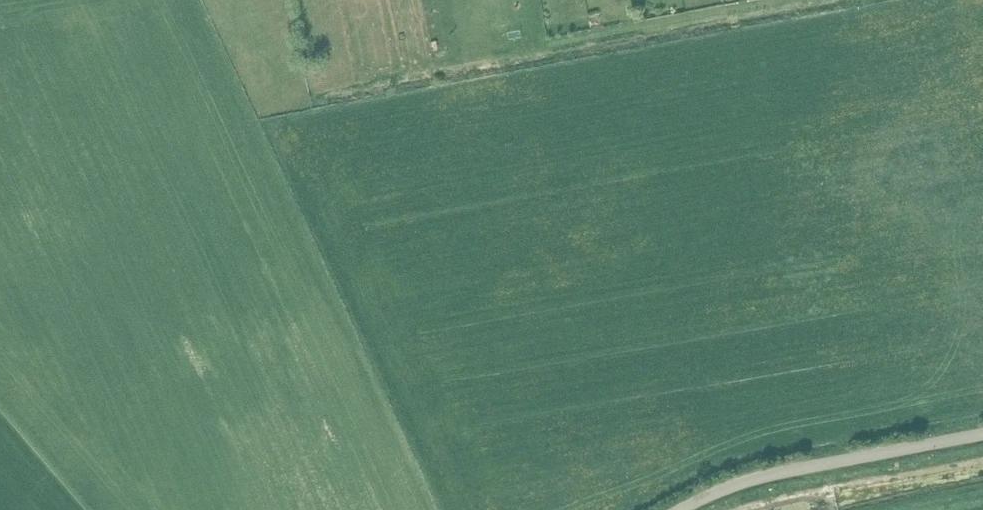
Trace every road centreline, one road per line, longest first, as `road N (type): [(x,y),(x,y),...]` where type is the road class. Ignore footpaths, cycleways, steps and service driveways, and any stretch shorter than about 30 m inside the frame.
road 1 (unclassified): [(675,509),(722,481),(982,434)]

